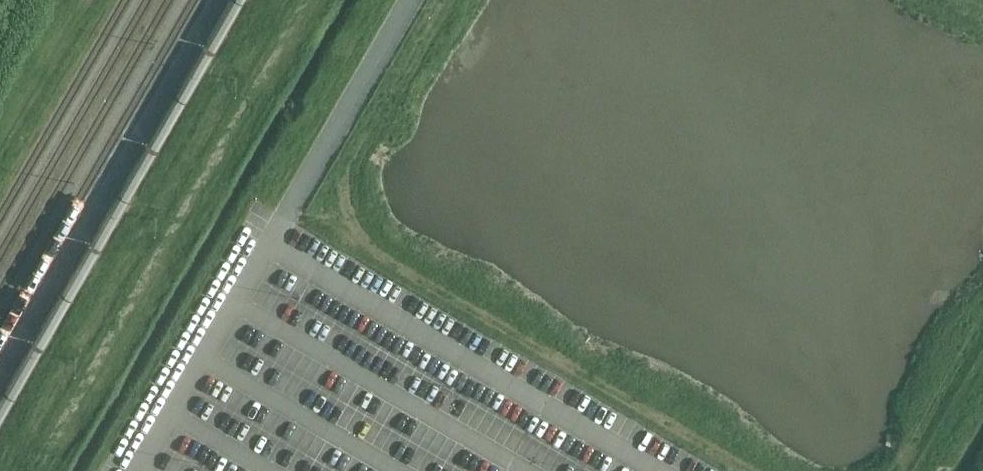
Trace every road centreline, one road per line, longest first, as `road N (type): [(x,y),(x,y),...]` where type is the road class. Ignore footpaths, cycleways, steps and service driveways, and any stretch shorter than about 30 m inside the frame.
road 1 (track): [(286,218),(346,217),(390,263),(748,470)]
road 2 (unclassified): [(0,375),(216,0)]
road 3 (track): [(443,0),(346,174),(343,195)]
road 4 (track): [(905,470),(982,336)]

